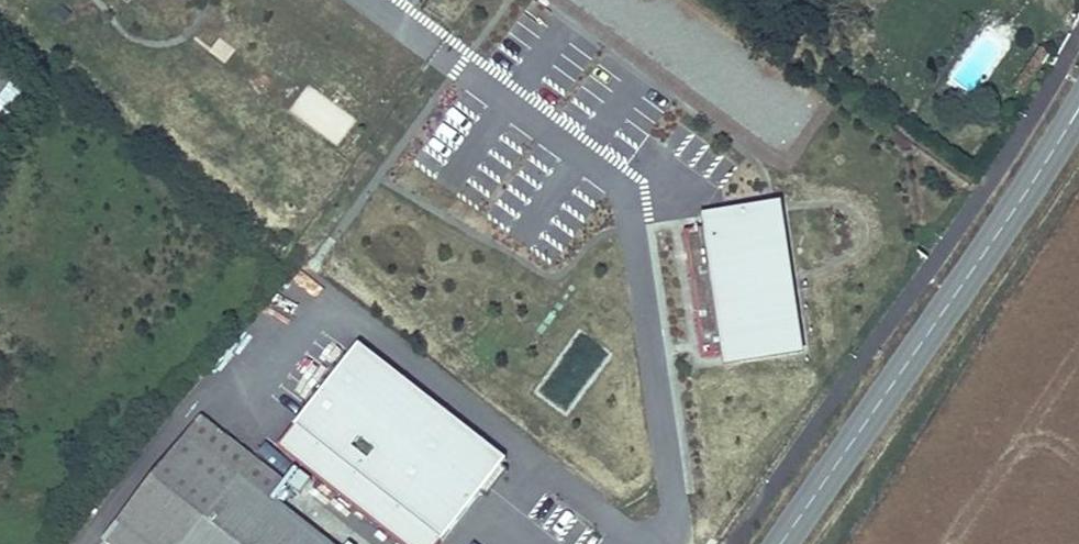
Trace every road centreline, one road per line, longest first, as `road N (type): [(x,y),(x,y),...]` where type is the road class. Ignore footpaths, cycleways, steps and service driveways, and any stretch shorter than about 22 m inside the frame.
road 1 (tertiary): [(1069,123),(780,543)]

